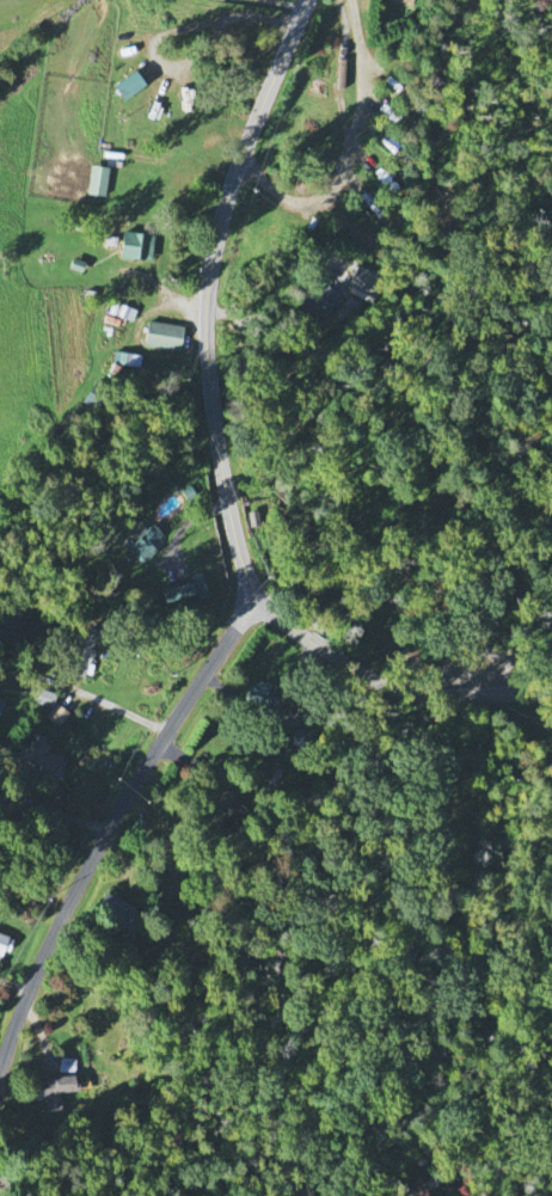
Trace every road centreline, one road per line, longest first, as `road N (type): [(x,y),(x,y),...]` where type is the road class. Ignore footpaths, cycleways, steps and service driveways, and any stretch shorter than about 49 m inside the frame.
road 1 (secondary): [(551,695),(393,689),(314,645),(256,599),(238,556),(215,437),(204,259),(232,157),(300,0)]
road 2 (residential): [(0,1077),(60,924),(127,801),(256,599)]

